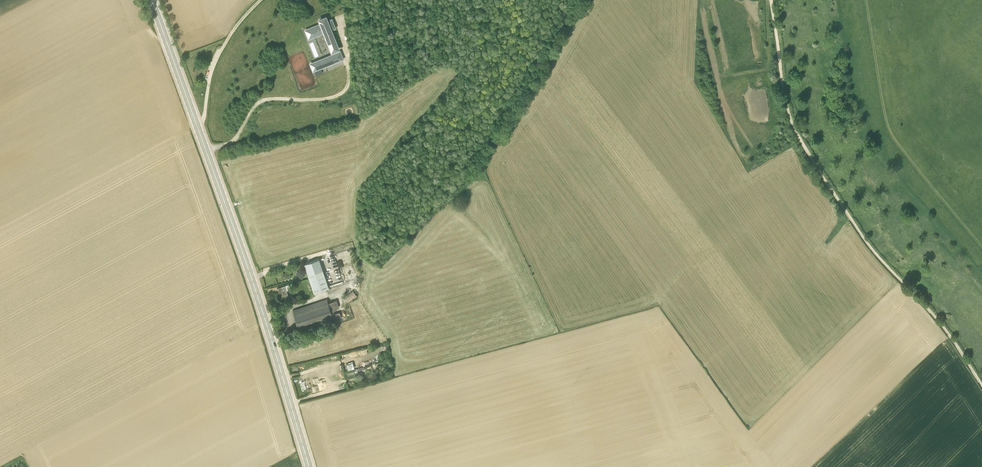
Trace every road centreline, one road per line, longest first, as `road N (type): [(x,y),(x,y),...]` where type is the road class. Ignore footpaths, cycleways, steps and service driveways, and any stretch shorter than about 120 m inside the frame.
road 1 (tertiary): [(309,466),(152,0)]
road 2 (track): [(981,385),(935,317),(871,248),(804,145),(785,98),(771,0)]
road 3 (track): [(981,249),(888,133),(865,0)]

